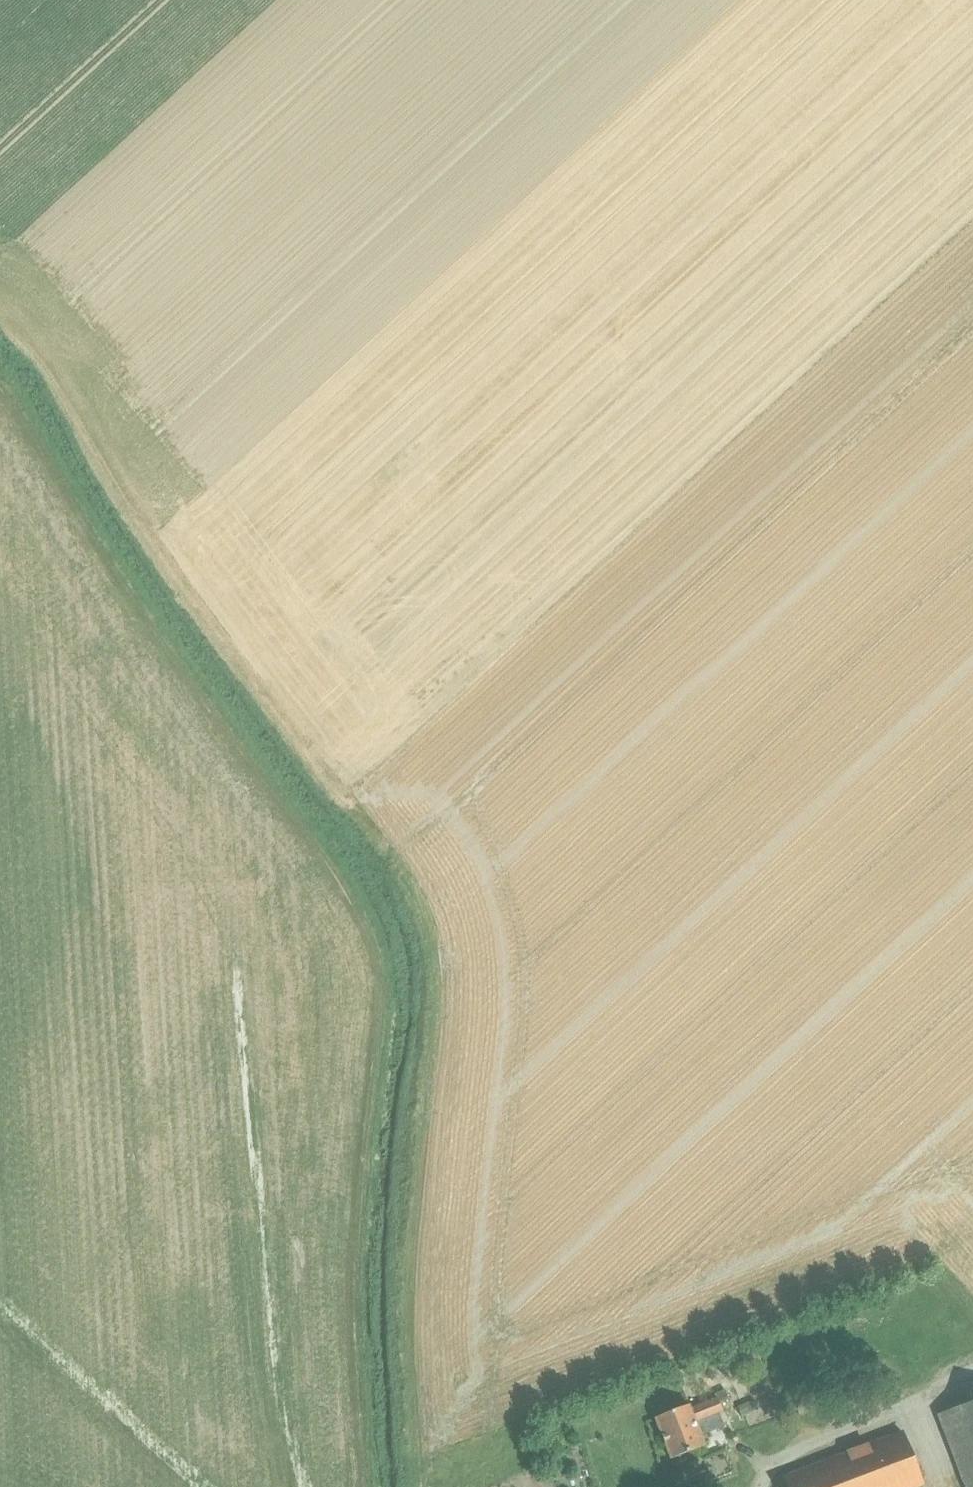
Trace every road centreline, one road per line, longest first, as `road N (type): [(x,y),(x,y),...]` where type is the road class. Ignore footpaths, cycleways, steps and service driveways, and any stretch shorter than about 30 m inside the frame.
road 1 (track): [(972,1375),(773,1455)]

